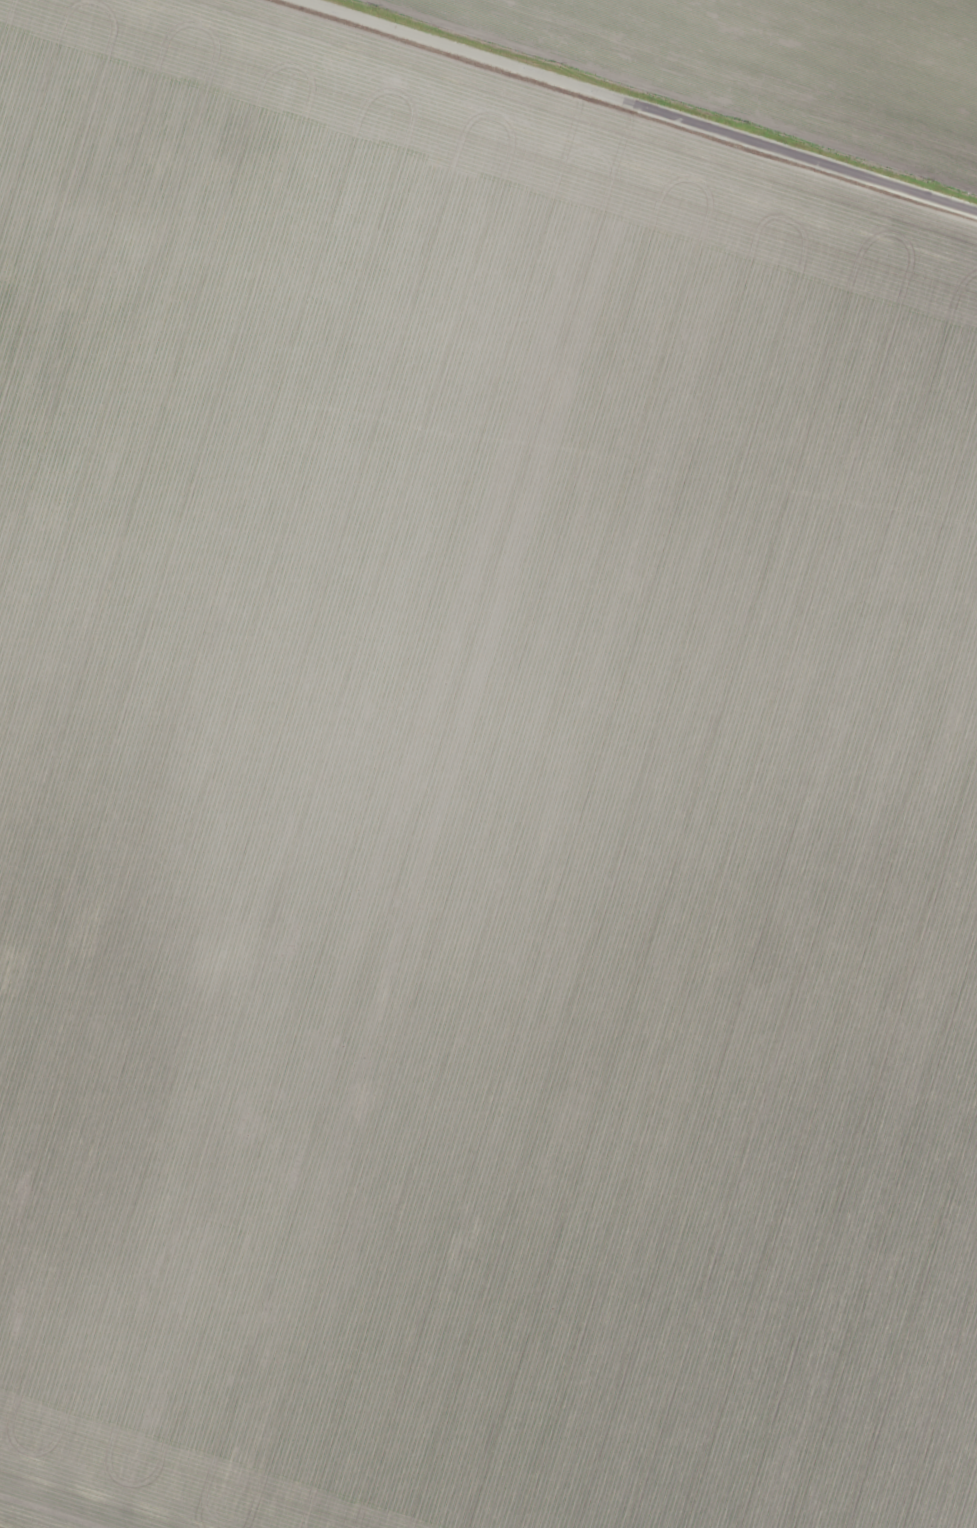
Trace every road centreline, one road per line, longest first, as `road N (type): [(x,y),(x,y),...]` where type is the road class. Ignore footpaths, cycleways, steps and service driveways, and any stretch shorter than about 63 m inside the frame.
road 1 (tertiary): [(976,197),(356,0)]

